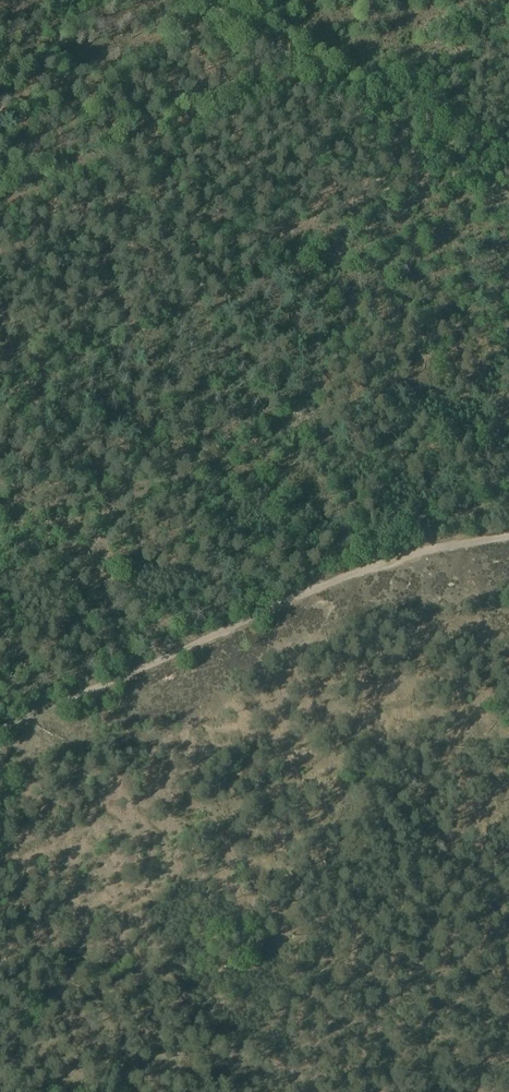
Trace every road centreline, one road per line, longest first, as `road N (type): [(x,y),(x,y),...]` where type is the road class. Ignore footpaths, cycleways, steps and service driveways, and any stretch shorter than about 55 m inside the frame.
road 1 (track): [(0,726),(376,565),(508,537)]
road 2 (track): [(0,202),(203,115),(302,62)]

